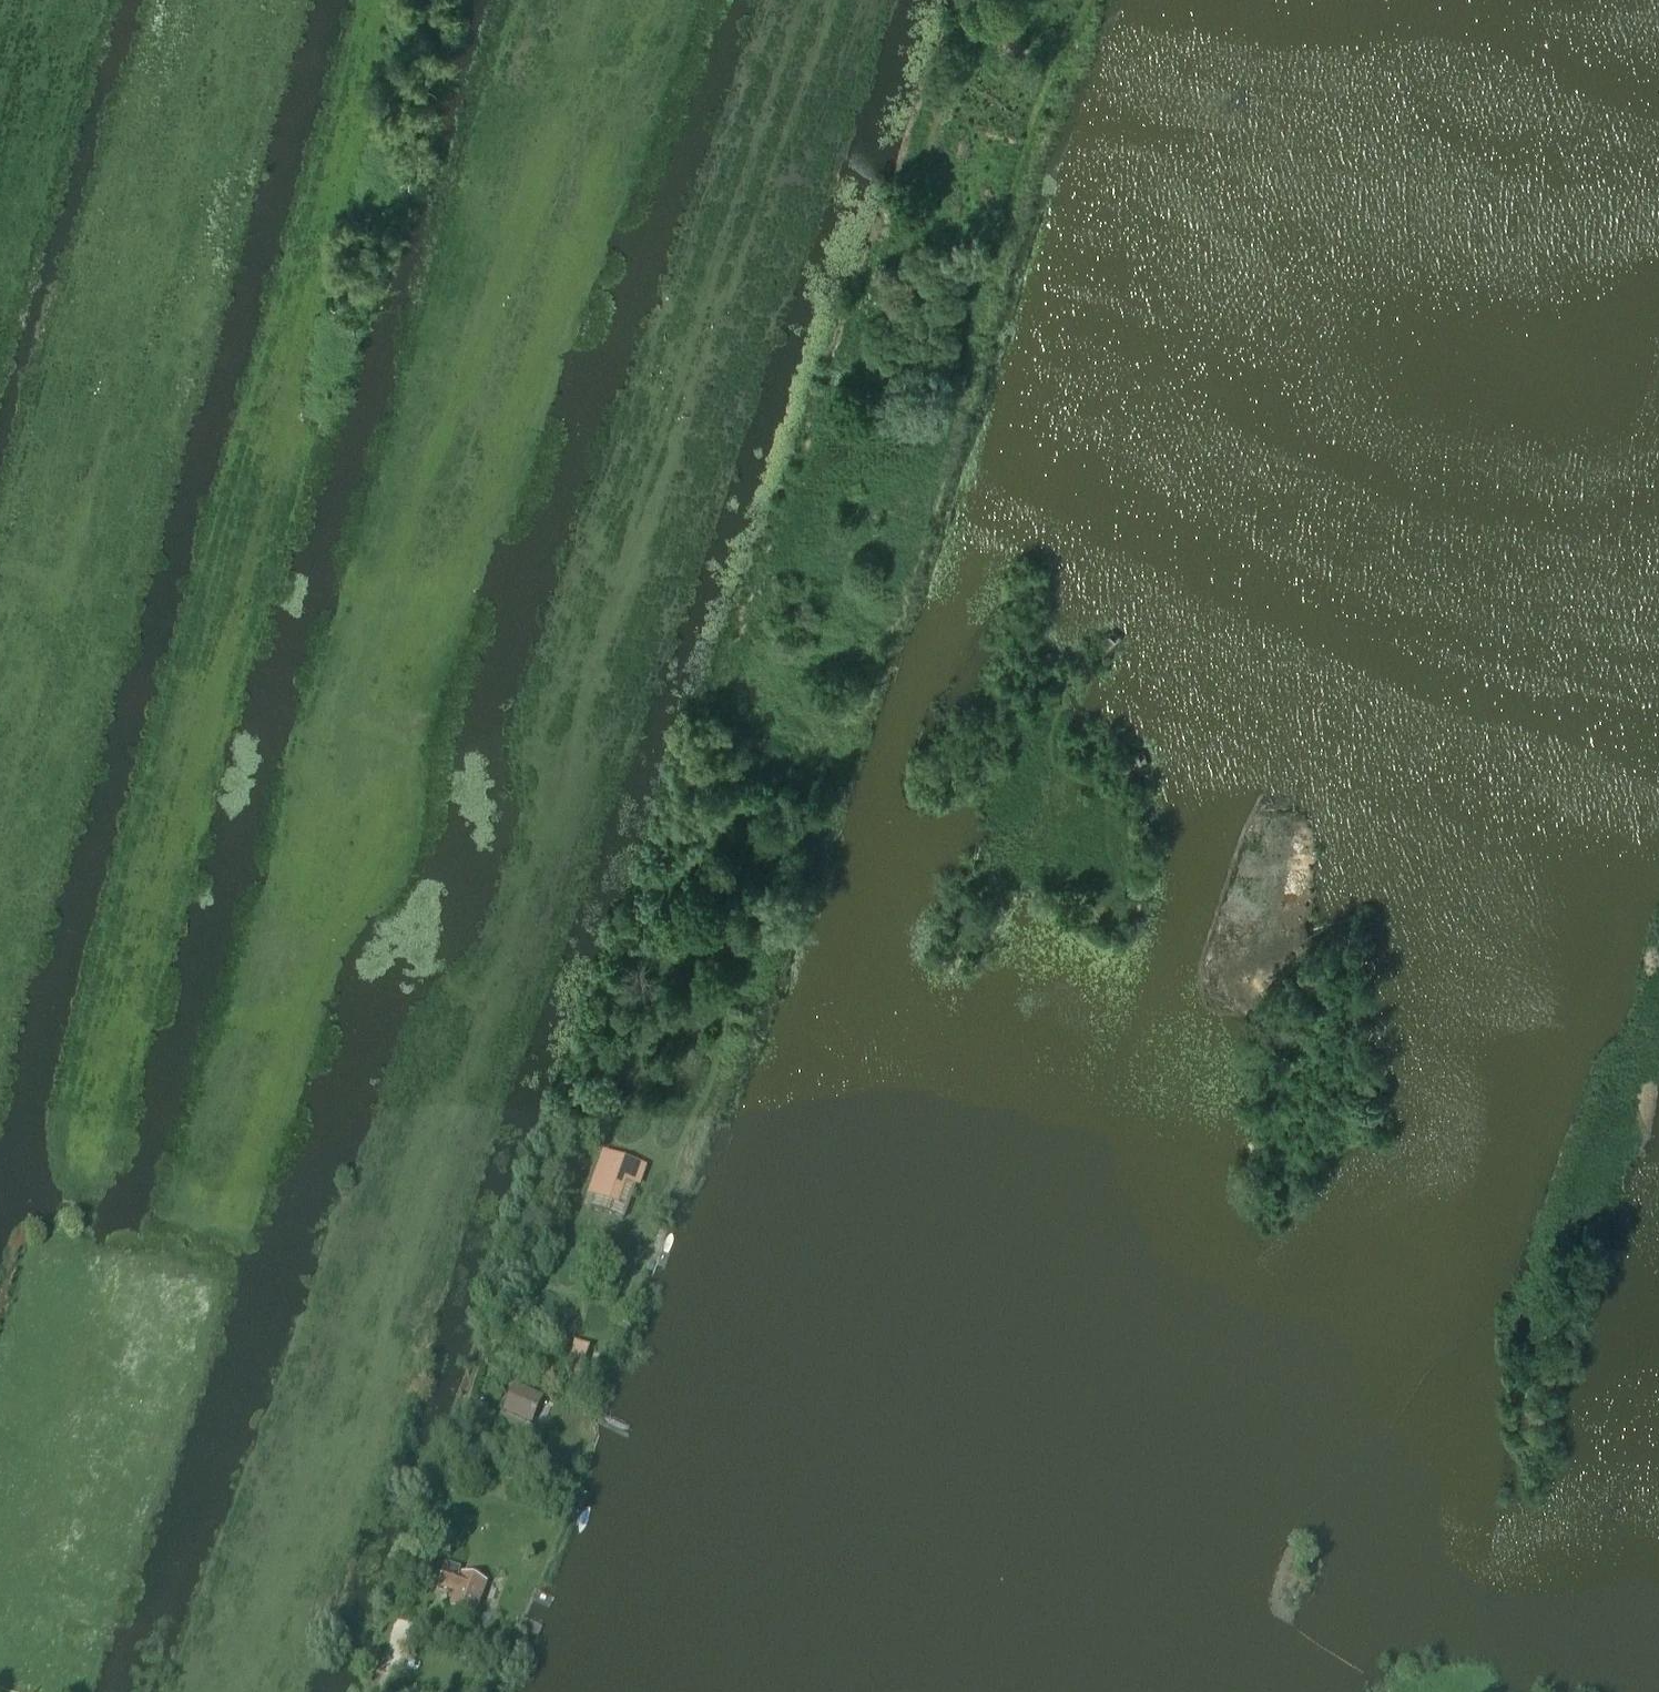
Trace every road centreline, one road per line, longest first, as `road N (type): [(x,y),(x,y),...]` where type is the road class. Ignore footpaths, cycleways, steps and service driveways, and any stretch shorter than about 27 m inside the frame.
road 1 (track): [(370,1691),(486,1341),(680,821)]

